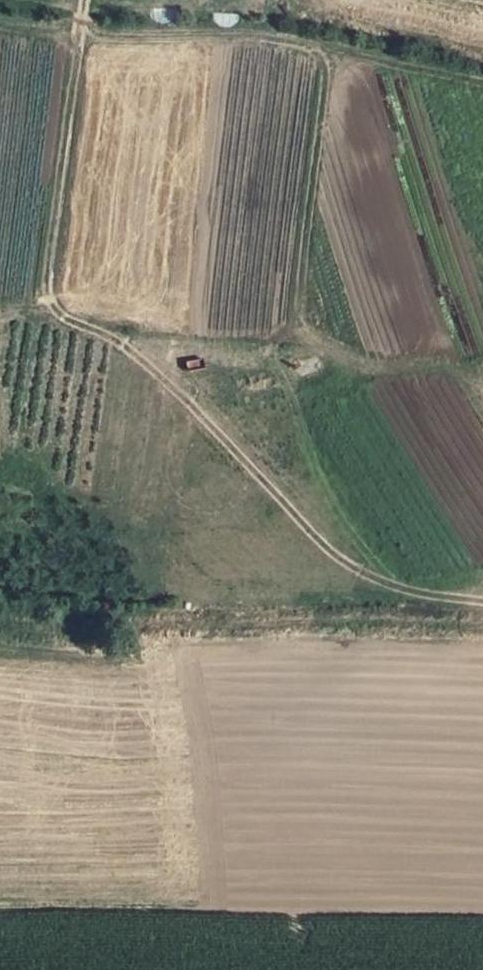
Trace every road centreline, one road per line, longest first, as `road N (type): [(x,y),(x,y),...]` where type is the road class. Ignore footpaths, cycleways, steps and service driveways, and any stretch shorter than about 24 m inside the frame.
road 1 (track): [(0,622),(94,632),(482,625)]

